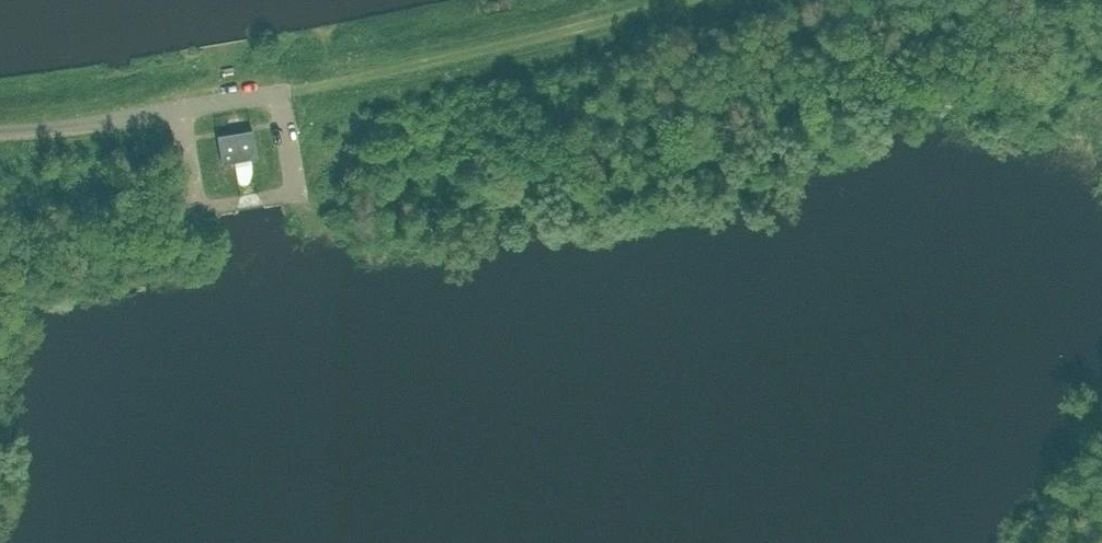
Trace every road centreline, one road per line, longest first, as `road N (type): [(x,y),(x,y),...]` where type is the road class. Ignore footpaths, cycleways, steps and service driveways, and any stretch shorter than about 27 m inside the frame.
road 1 (track): [(643,0),(281,91)]
road 2 (unclassified): [(0,133),(281,91)]

